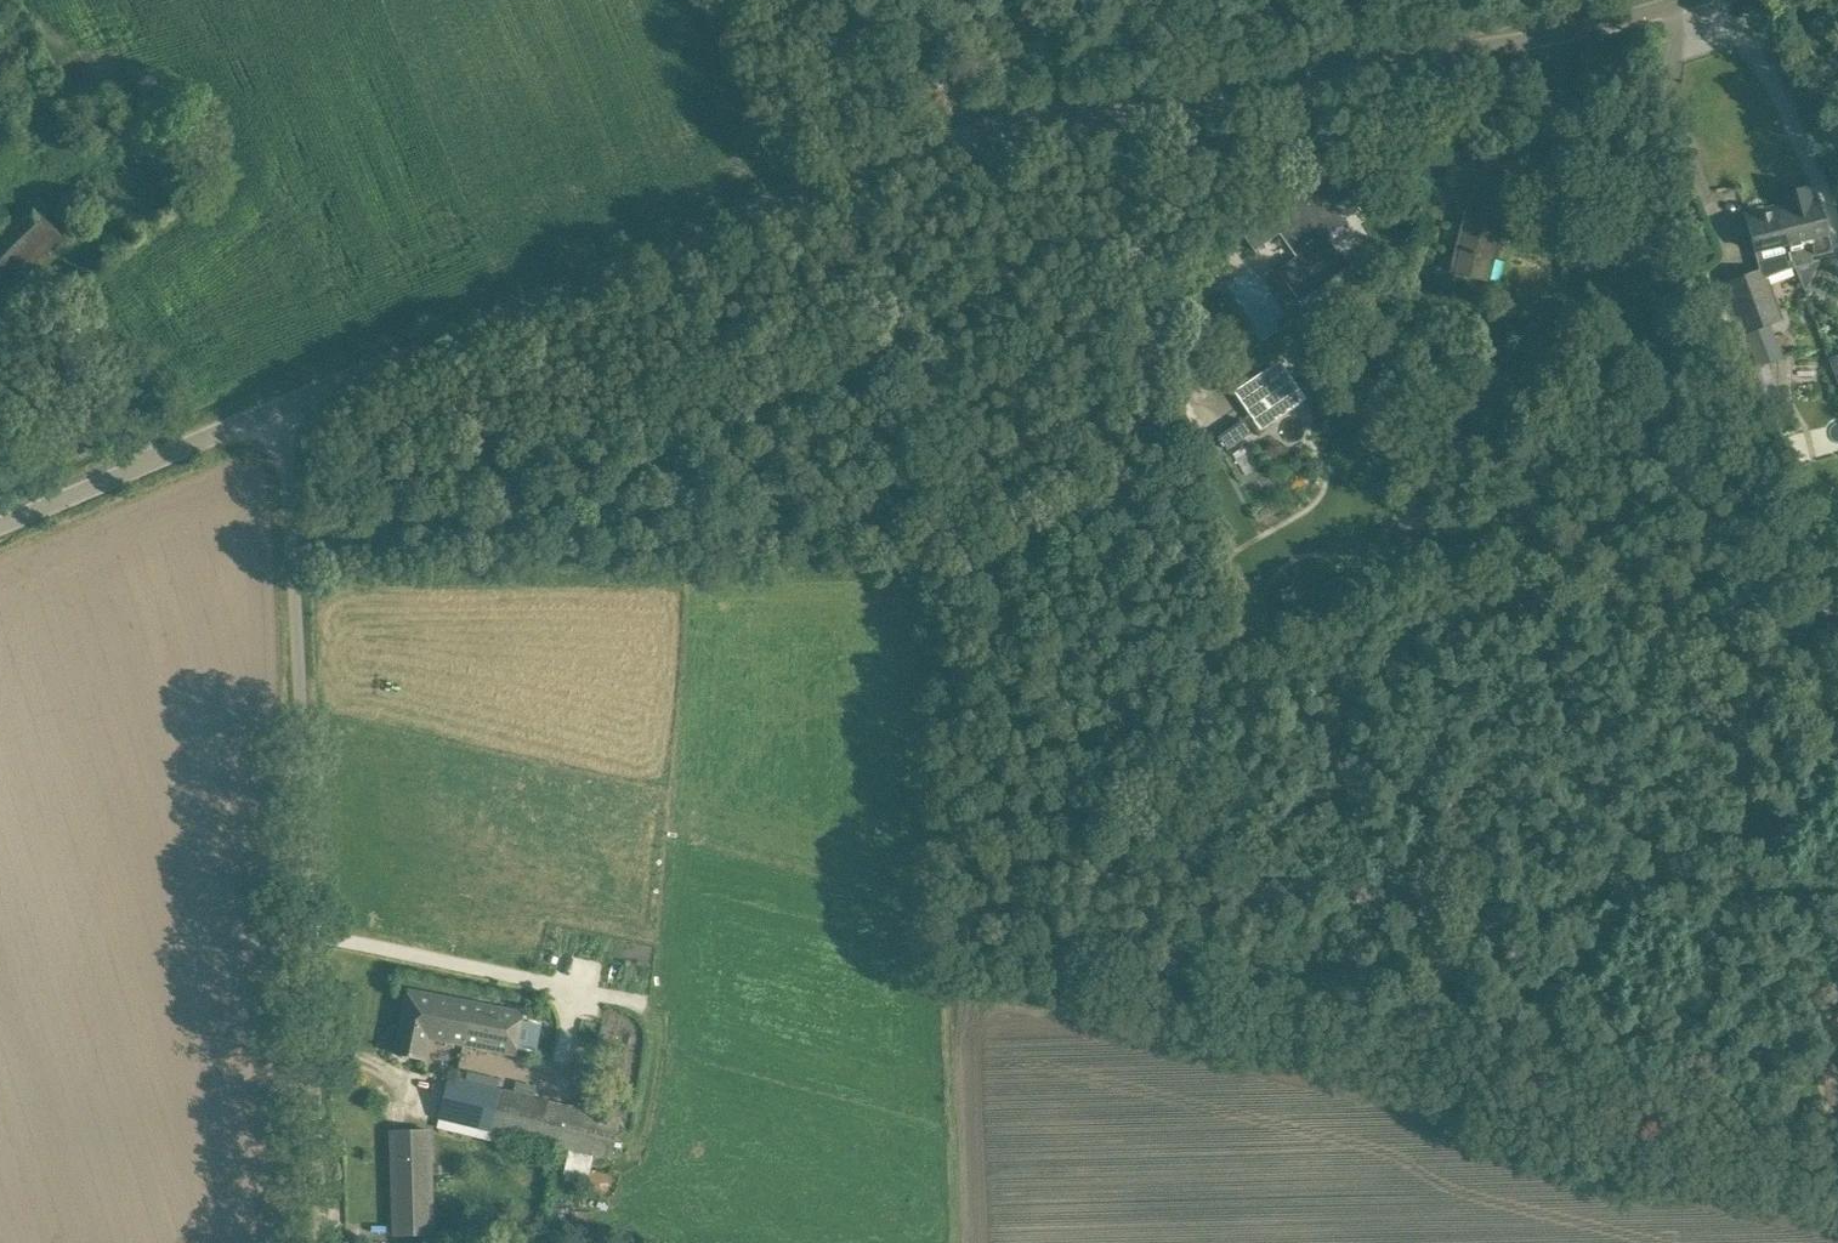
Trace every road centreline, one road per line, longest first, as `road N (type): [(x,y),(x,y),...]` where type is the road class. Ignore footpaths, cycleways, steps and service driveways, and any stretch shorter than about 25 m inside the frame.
road 1 (unclassified): [(290,406),(835,181),(973,140),(1641,25),(1710,0)]
road 2 (unclassified): [(322,1242),(290,406)]
road 3 (unclassified): [(0,523),(290,406)]
road 4 (track): [(961,984),(965,1242)]

